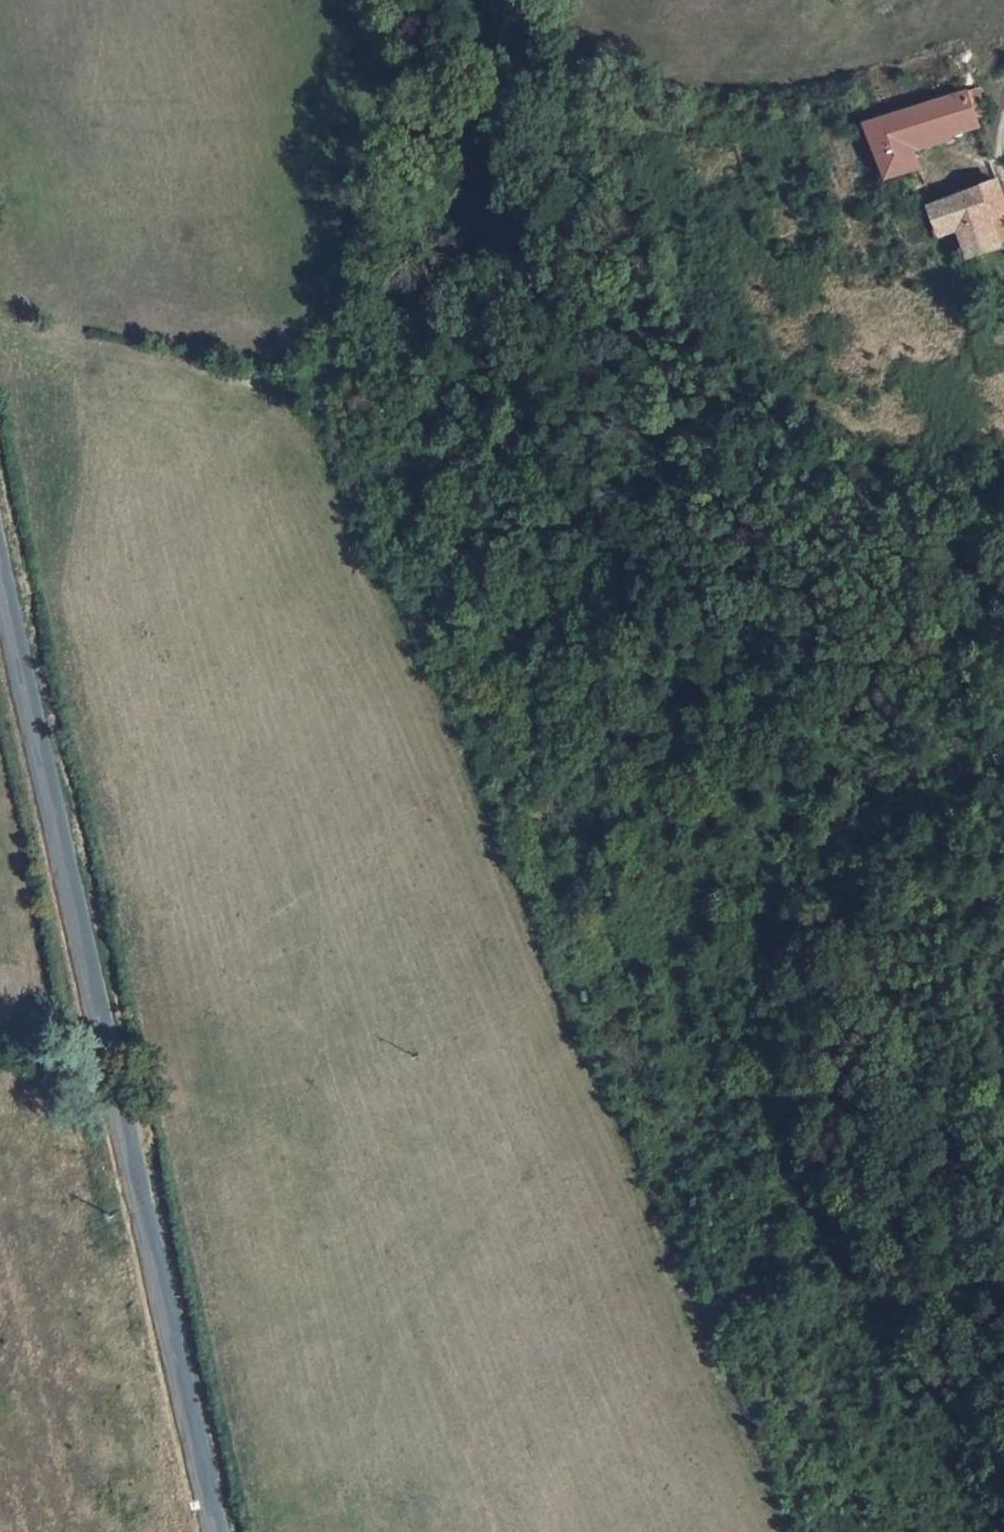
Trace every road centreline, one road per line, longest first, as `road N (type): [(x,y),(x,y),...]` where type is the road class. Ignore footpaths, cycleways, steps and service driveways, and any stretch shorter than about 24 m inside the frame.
road 1 (tertiary): [(216,1531),(0,570)]

